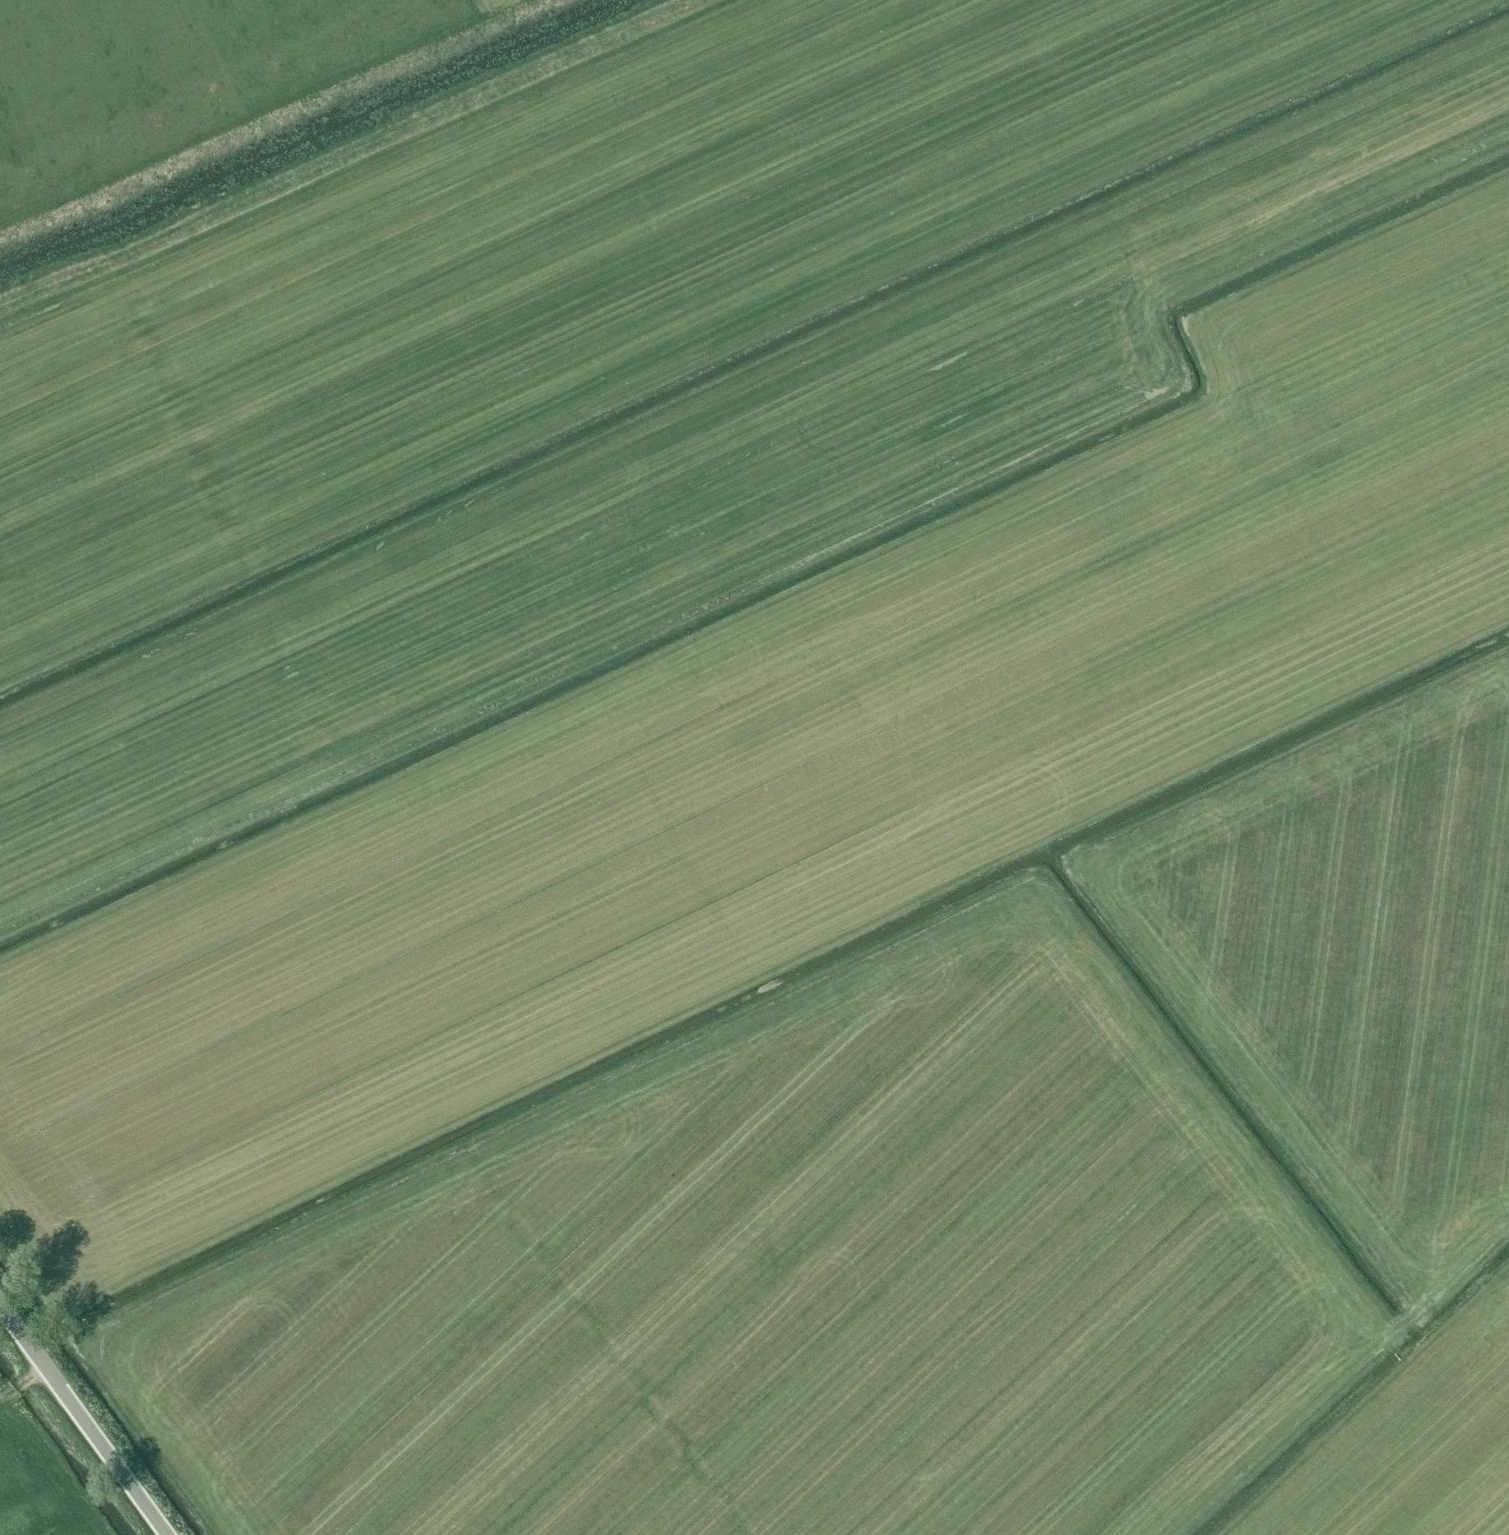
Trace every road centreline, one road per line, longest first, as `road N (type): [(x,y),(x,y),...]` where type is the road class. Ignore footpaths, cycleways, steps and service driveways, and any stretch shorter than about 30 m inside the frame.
road 1 (tertiary): [(166,1534),(0,1304)]

